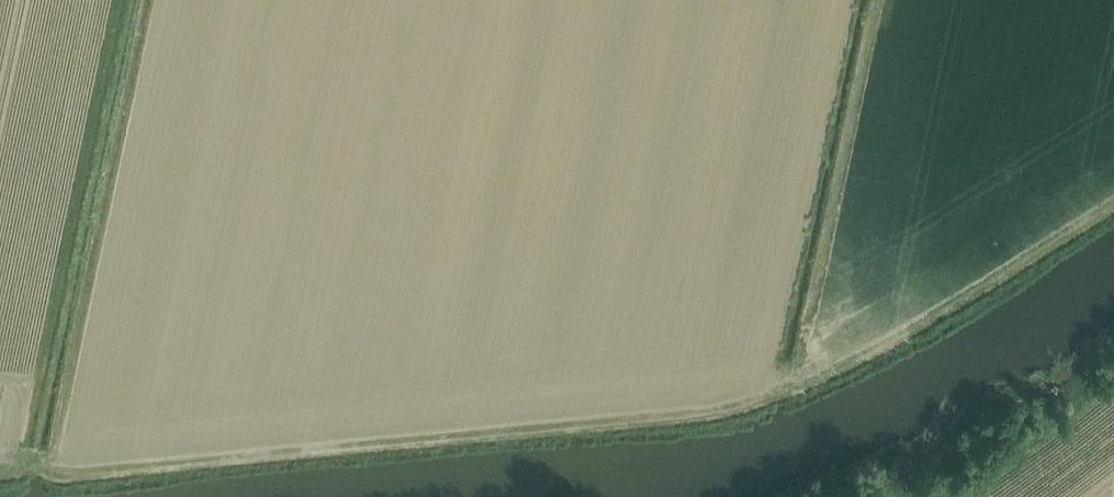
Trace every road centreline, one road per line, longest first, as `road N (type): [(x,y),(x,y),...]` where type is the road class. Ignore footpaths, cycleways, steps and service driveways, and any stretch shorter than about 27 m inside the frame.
road 1 (track): [(20,472),(711,403),(914,328),(1113,207)]
road 2 (track): [(120,0),(20,472),(0,472)]
road 3 (track): [(801,375),(880,0)]

